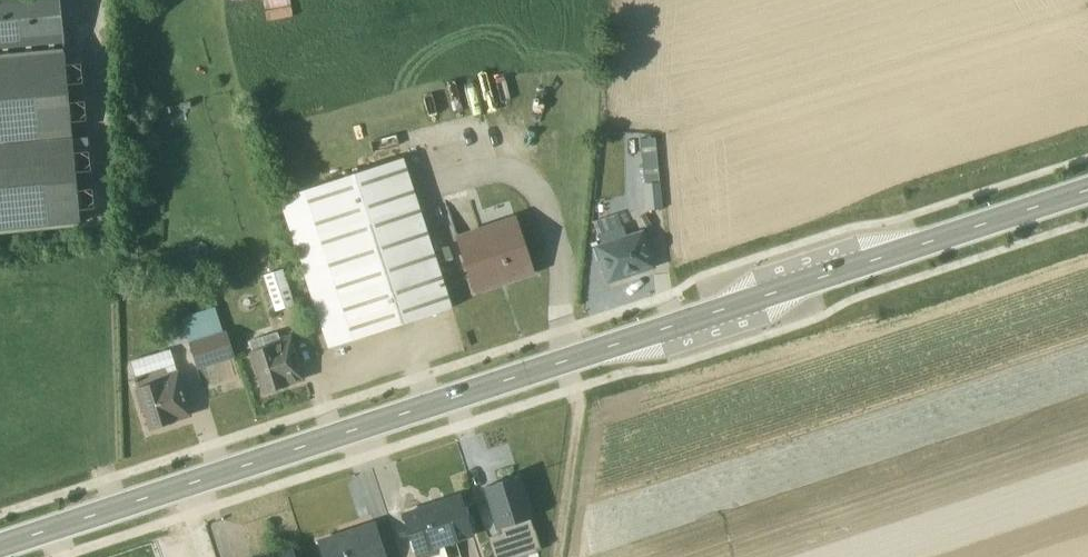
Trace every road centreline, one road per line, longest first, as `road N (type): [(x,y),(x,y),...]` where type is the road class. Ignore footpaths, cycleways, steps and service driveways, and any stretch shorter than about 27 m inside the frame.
road 1 (primary): [(0,547),(1087,191)]
road 2 (track): [(562,363),(573,392),(552,556)]

